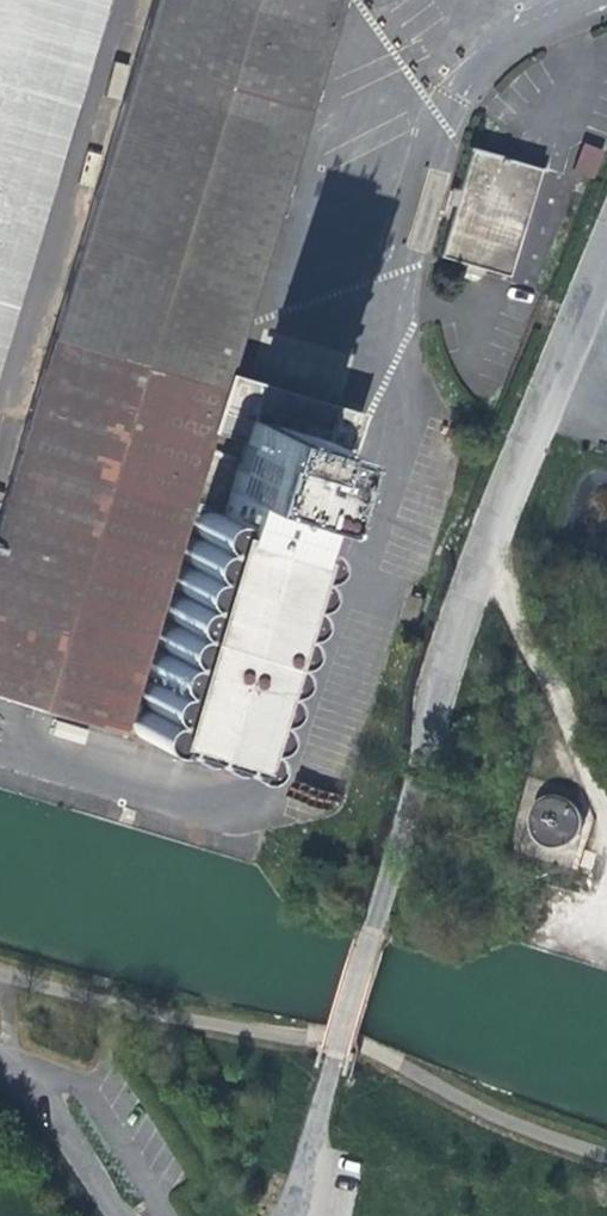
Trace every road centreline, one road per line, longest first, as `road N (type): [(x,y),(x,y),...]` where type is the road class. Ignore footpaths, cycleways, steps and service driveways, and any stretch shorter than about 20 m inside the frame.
road 1 (unclassified): [(606,251),(468,579),(280,1215)]
road 2 (residential): [(0,1062),(124,1215)]

